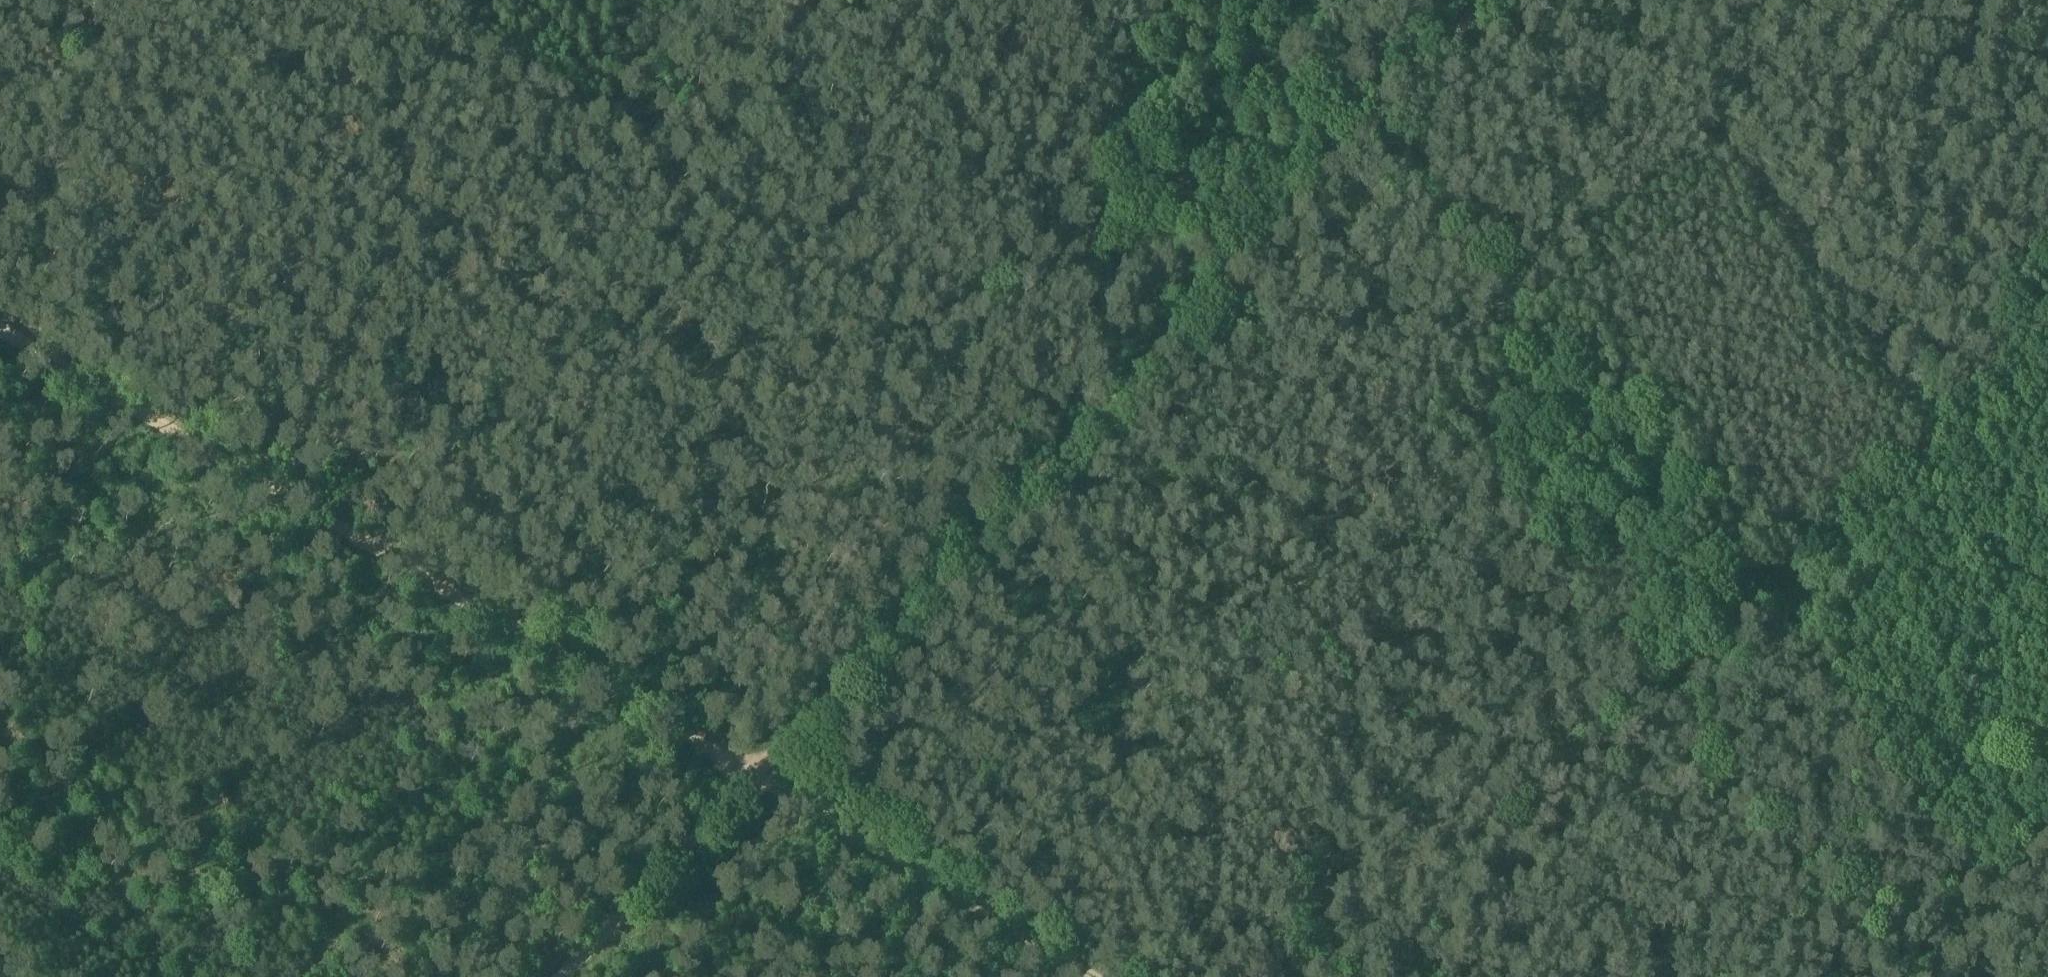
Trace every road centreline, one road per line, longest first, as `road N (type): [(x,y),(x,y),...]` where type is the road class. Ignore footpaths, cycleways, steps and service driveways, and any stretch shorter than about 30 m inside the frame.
road 1 (track): [(753,774),(1488,0)]
road 2 (track): [(753,774),(0,326)]
road 3 (track): [(1092,976),(753,774)]
road 4 (track): [(567,976),(753,774)]
road 5 (track): [(2047,849),(1927,976)]

